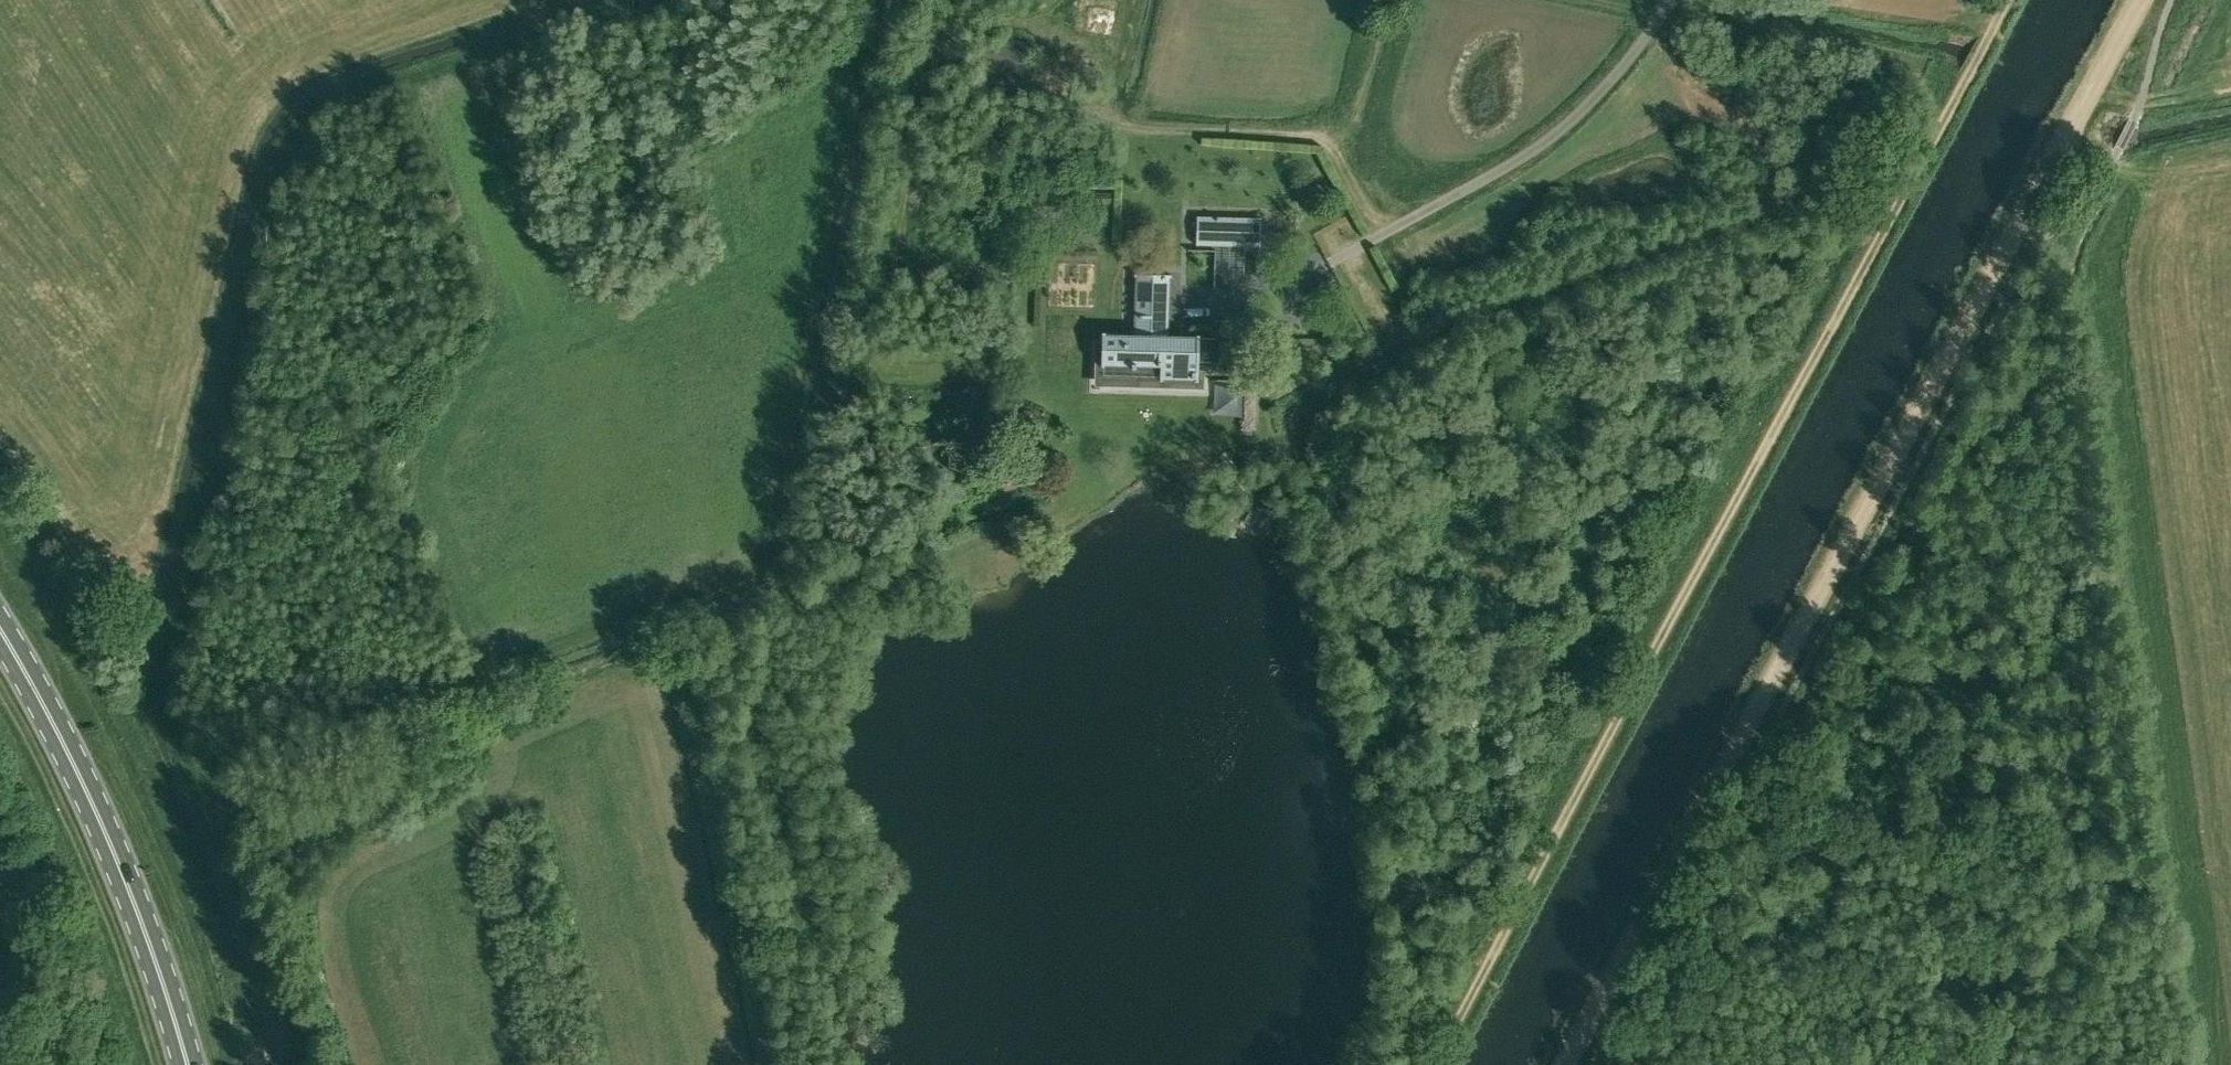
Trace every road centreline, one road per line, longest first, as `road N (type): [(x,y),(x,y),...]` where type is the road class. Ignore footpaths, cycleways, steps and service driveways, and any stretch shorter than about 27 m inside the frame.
road 1 (track): [(1436,1064),(2008,0)]
road 2 (track): [(1567,1064),(2135,0)]
road 3 (primary): [(0,628),(56,708),(164,957),(192,1064)]

